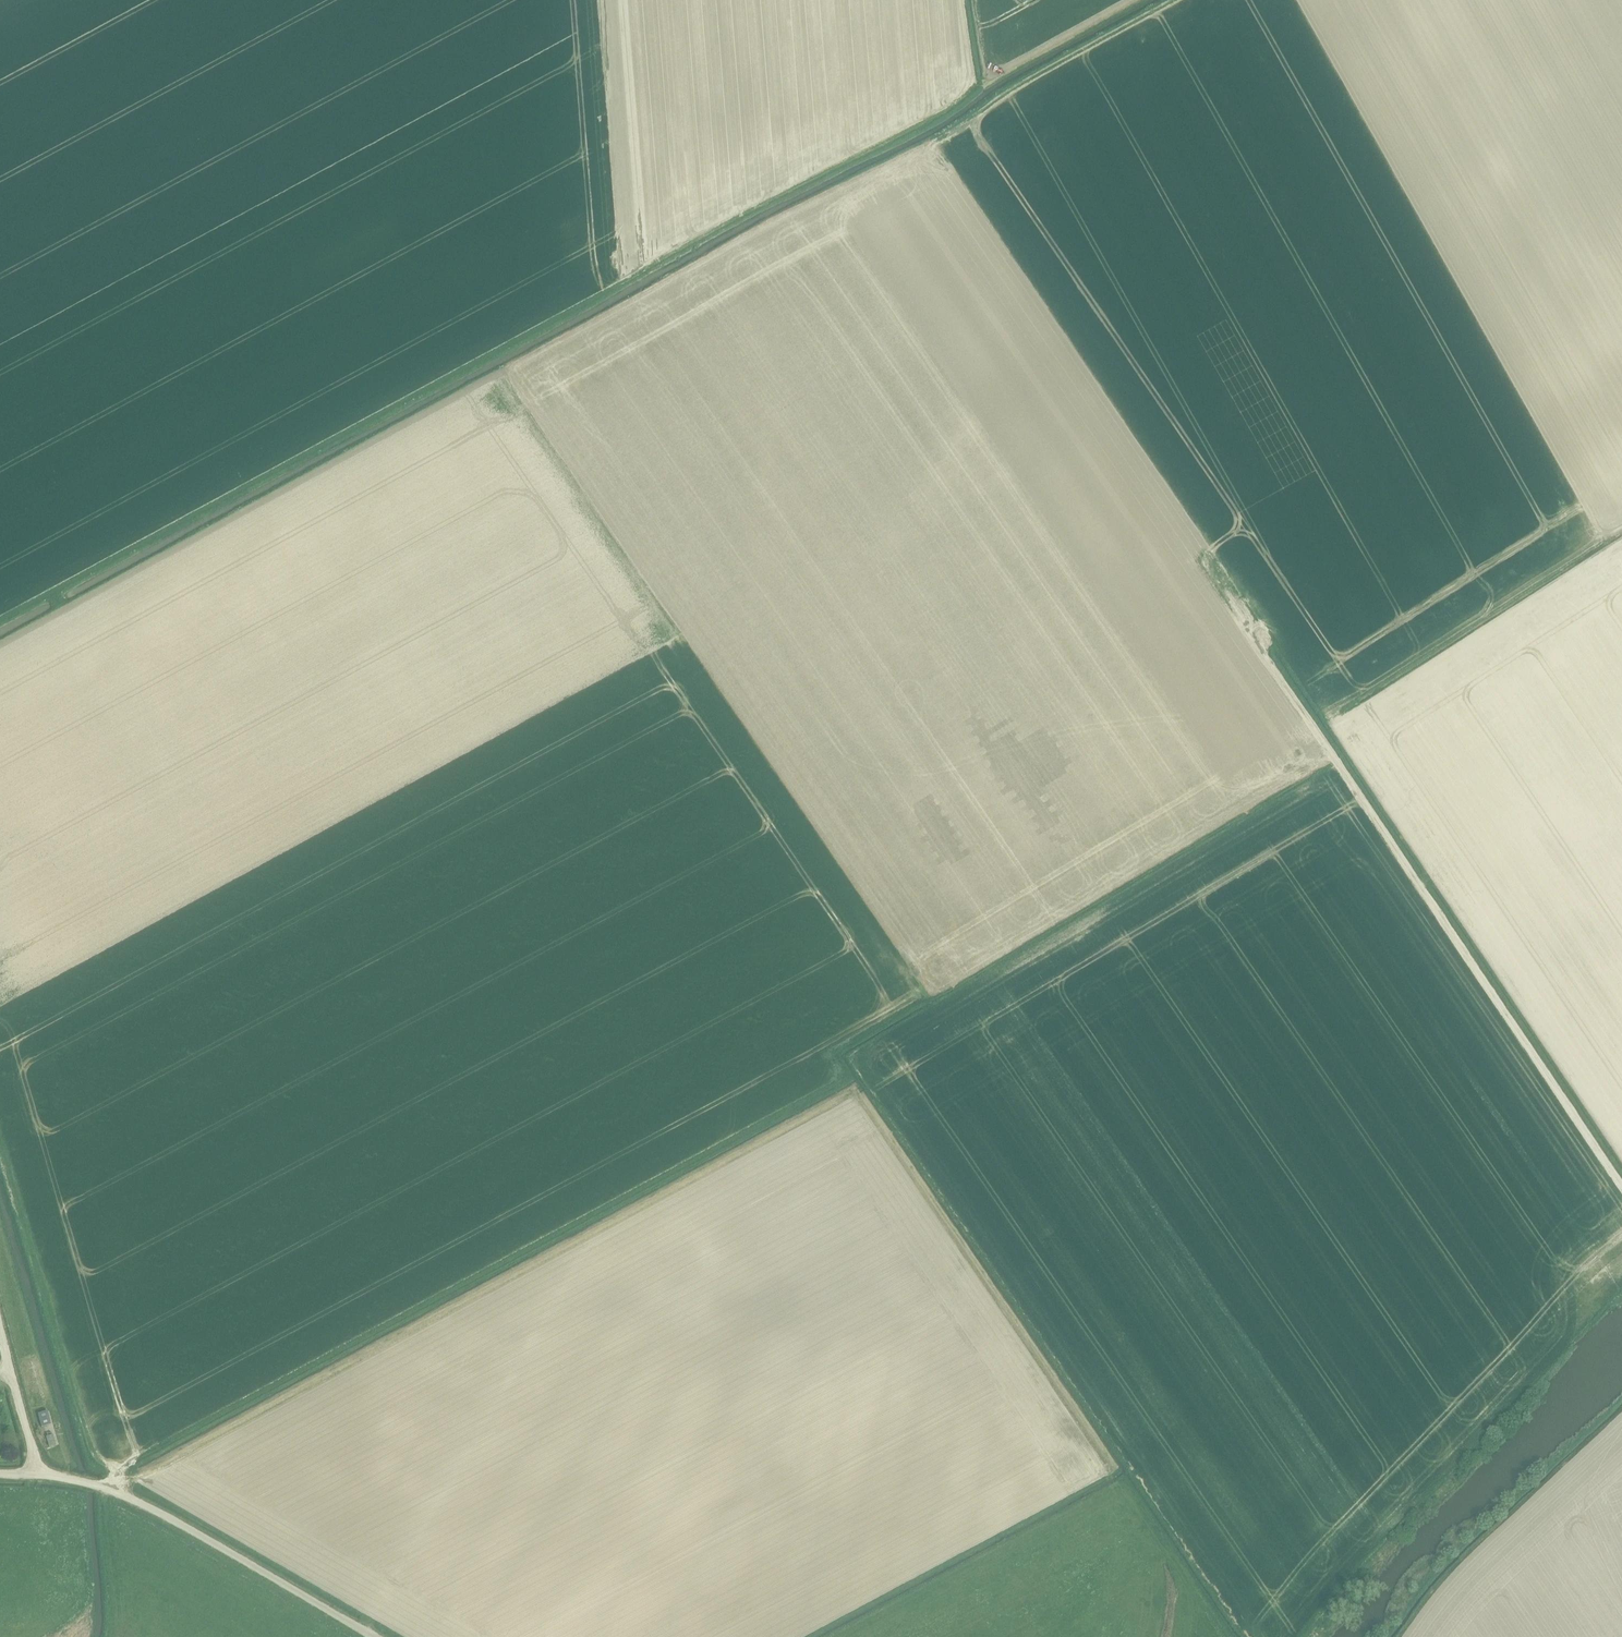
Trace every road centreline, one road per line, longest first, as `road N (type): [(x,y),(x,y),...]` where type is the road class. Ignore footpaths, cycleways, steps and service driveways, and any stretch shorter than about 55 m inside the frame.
road 1 (unclassified): [(376,1636),(138,1501),(38,1474),(0,1473)]
road 2 (track): [(0,1331),(38,1474)]

